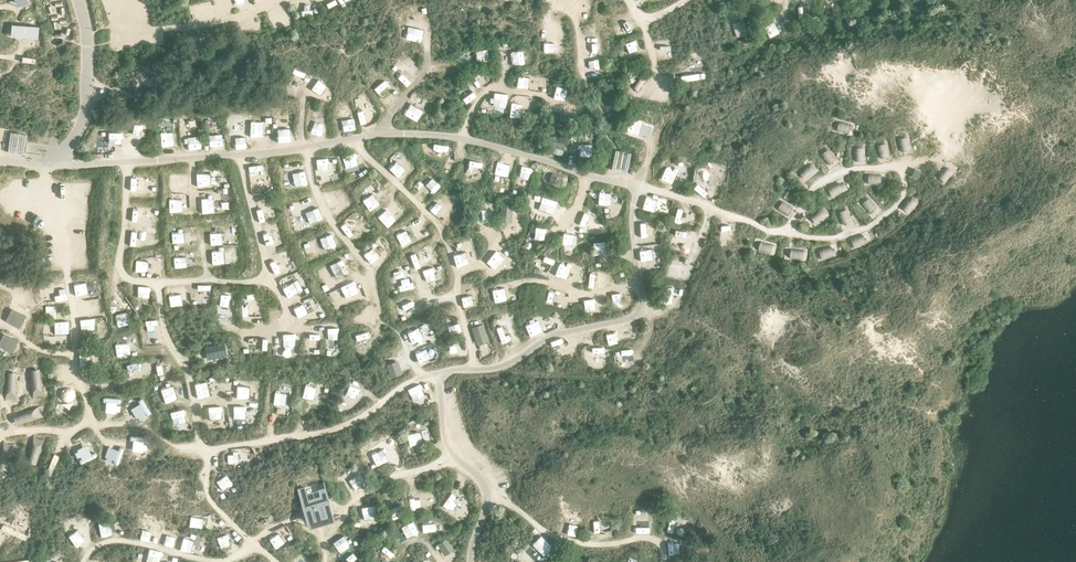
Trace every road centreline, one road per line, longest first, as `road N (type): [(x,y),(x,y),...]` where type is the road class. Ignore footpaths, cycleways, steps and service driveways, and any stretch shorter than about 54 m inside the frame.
road 1 (track): [(487,491),(566,541),(660,540),(665,561)]

